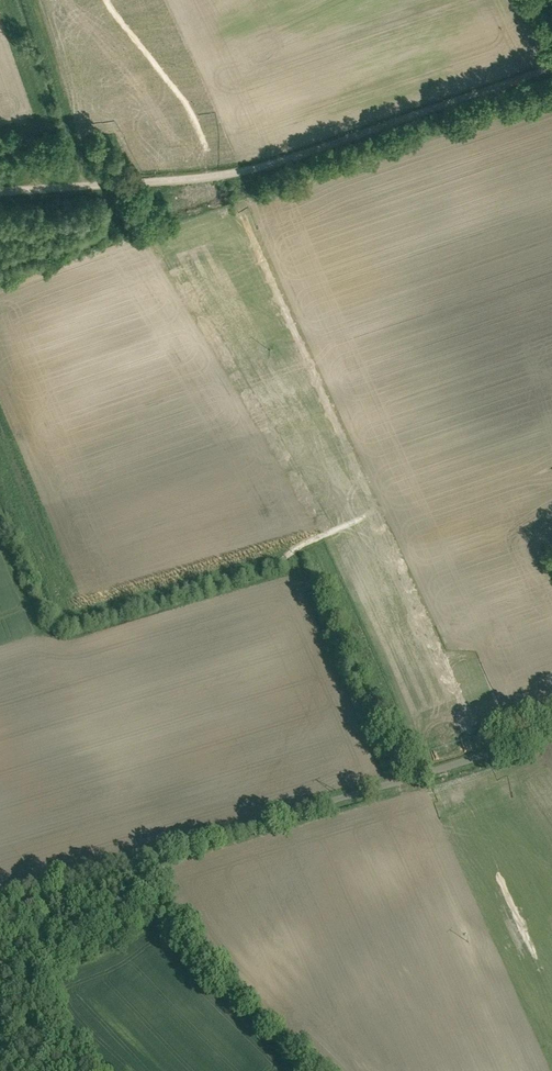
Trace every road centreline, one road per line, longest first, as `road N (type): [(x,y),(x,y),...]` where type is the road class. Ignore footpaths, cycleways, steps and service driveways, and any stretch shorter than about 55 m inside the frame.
road 1 (unclassified): [(0,903),(551,737)]
road 2 (unclassified): [(551,65),(292,157),(211,177),(0,191)]

